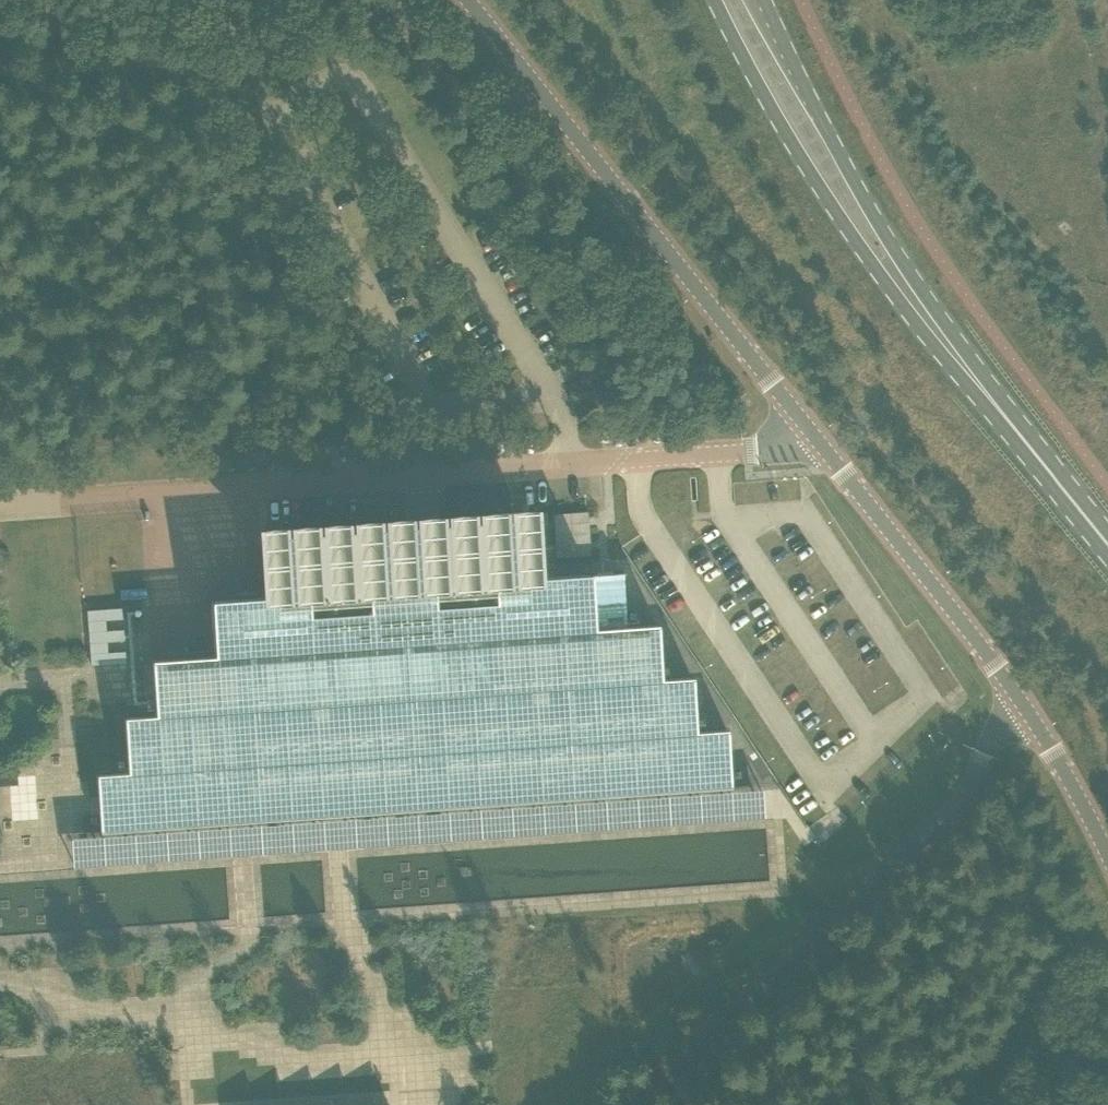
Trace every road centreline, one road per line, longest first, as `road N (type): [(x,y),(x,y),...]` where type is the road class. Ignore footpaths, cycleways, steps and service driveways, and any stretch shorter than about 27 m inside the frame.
road 1 (unclassified): [(467,0),(1021,702),(1107,857)]
road 2 (secondary): [(715,0),(750,72),(902,307),(1107,559)]
road 3 (secondary): [(1107,531),(921,292),(782,58),(757,0)]

